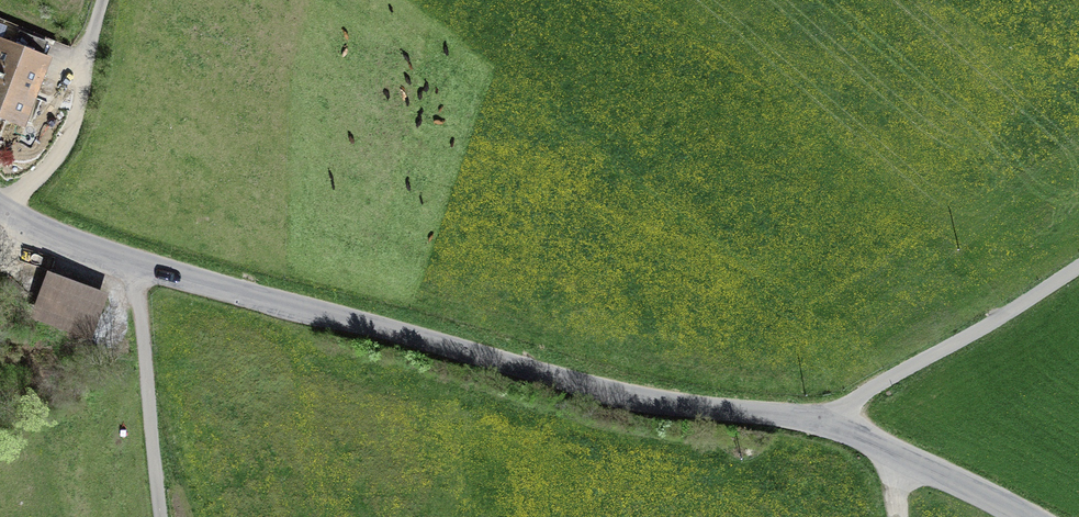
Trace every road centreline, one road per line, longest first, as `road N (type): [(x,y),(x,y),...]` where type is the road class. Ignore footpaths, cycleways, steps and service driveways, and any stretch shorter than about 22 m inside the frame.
road 1 (unclassified): [(0,203),(60,240),(143,270),(697,404),(814,421),(887,447),(1027,516)]
road 2 (track): [(814,421),(1078,267)]
road 3 (track): [(170,516),(143,270)]
road 4 (track): [(108,0),(71,155),(15,215)]

